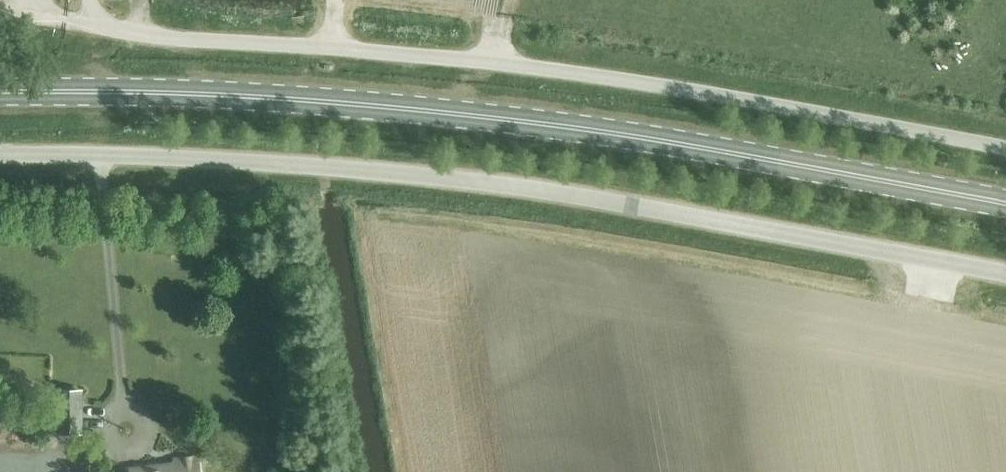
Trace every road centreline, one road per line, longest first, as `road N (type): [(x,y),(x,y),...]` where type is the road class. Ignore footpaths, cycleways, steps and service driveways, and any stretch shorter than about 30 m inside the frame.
road 1 (unclassified): [(0,160),(94,157),(522,187),(1005,276)]
road 2 (primary): [(1005,201),(473,114),(225,94),(0,91)]
road 3 (unclassified): [(95,25),(489,61),(1005,145)]

